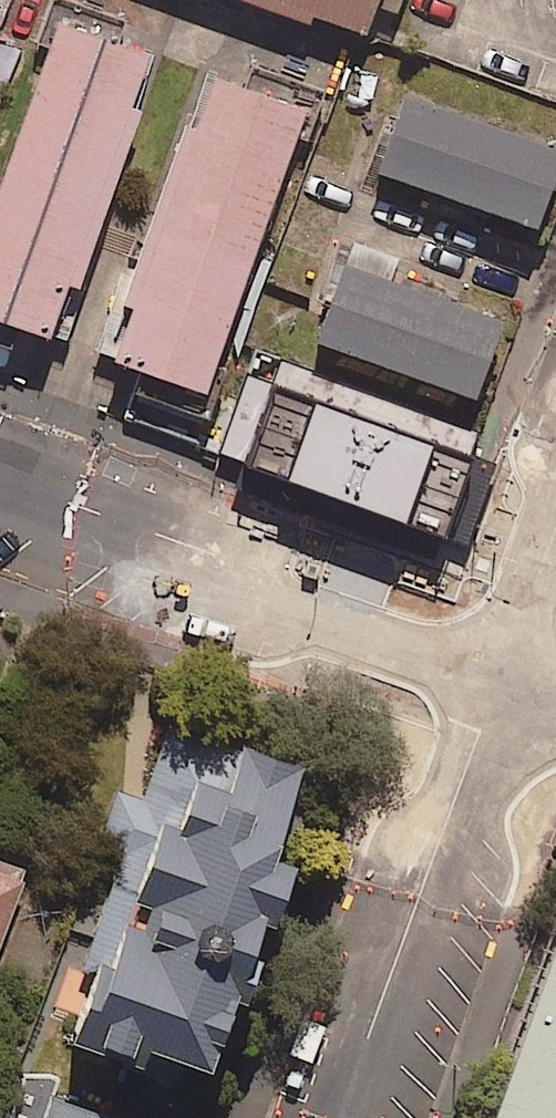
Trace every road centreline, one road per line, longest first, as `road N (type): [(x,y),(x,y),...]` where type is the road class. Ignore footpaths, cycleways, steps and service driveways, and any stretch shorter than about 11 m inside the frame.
road 1 (unclassified): [(503,675),(340,625),(0,495)]
road 2 (tertiary): [(351,1117),(503,675)]
road 3 (tertiary): [(503,675),(555,526)]

